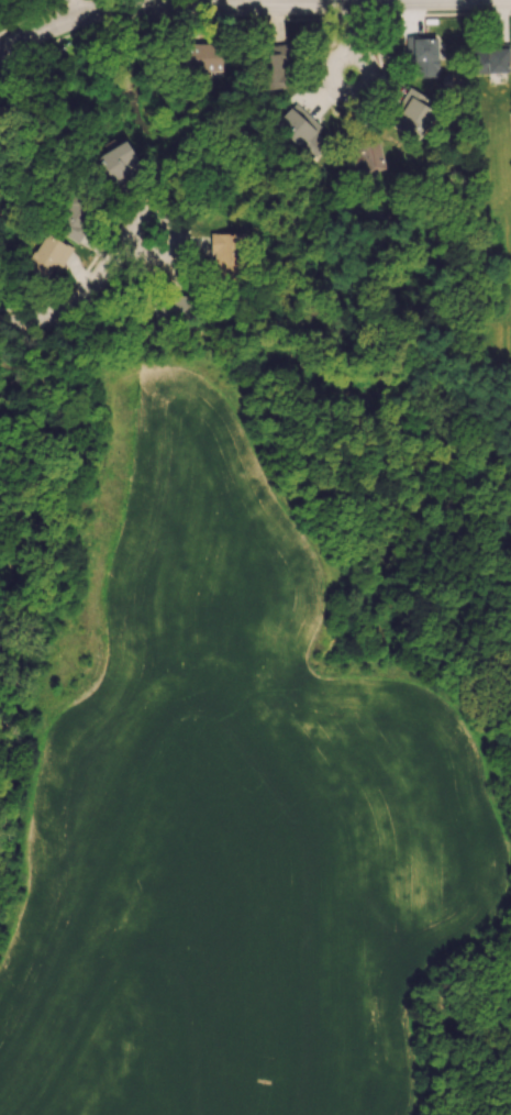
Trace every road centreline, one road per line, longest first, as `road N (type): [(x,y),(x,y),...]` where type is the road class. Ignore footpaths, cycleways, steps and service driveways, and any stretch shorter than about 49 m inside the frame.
road 1 (tertiary): [(349,4),(121,10),(71,20),(0,53)]
road 2 (residential): [(0,325),(67,309),(125,249),(153,234)]
road 3 (residential): [(510,2),(349,4)]

